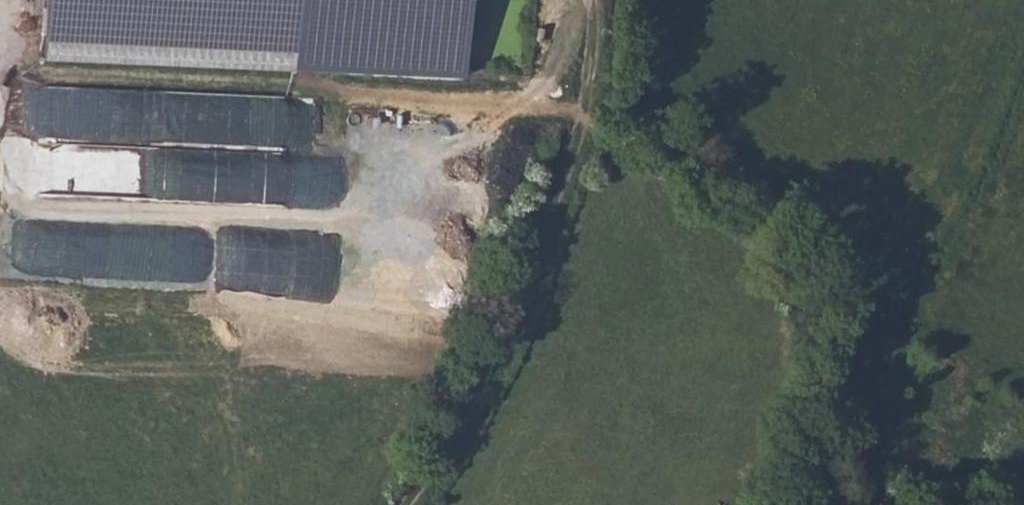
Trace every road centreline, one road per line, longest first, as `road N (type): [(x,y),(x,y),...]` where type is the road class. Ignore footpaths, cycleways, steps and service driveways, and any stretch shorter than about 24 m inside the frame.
road 1 (track): [(405,504),(480,393),(589,123),(599,0)]

